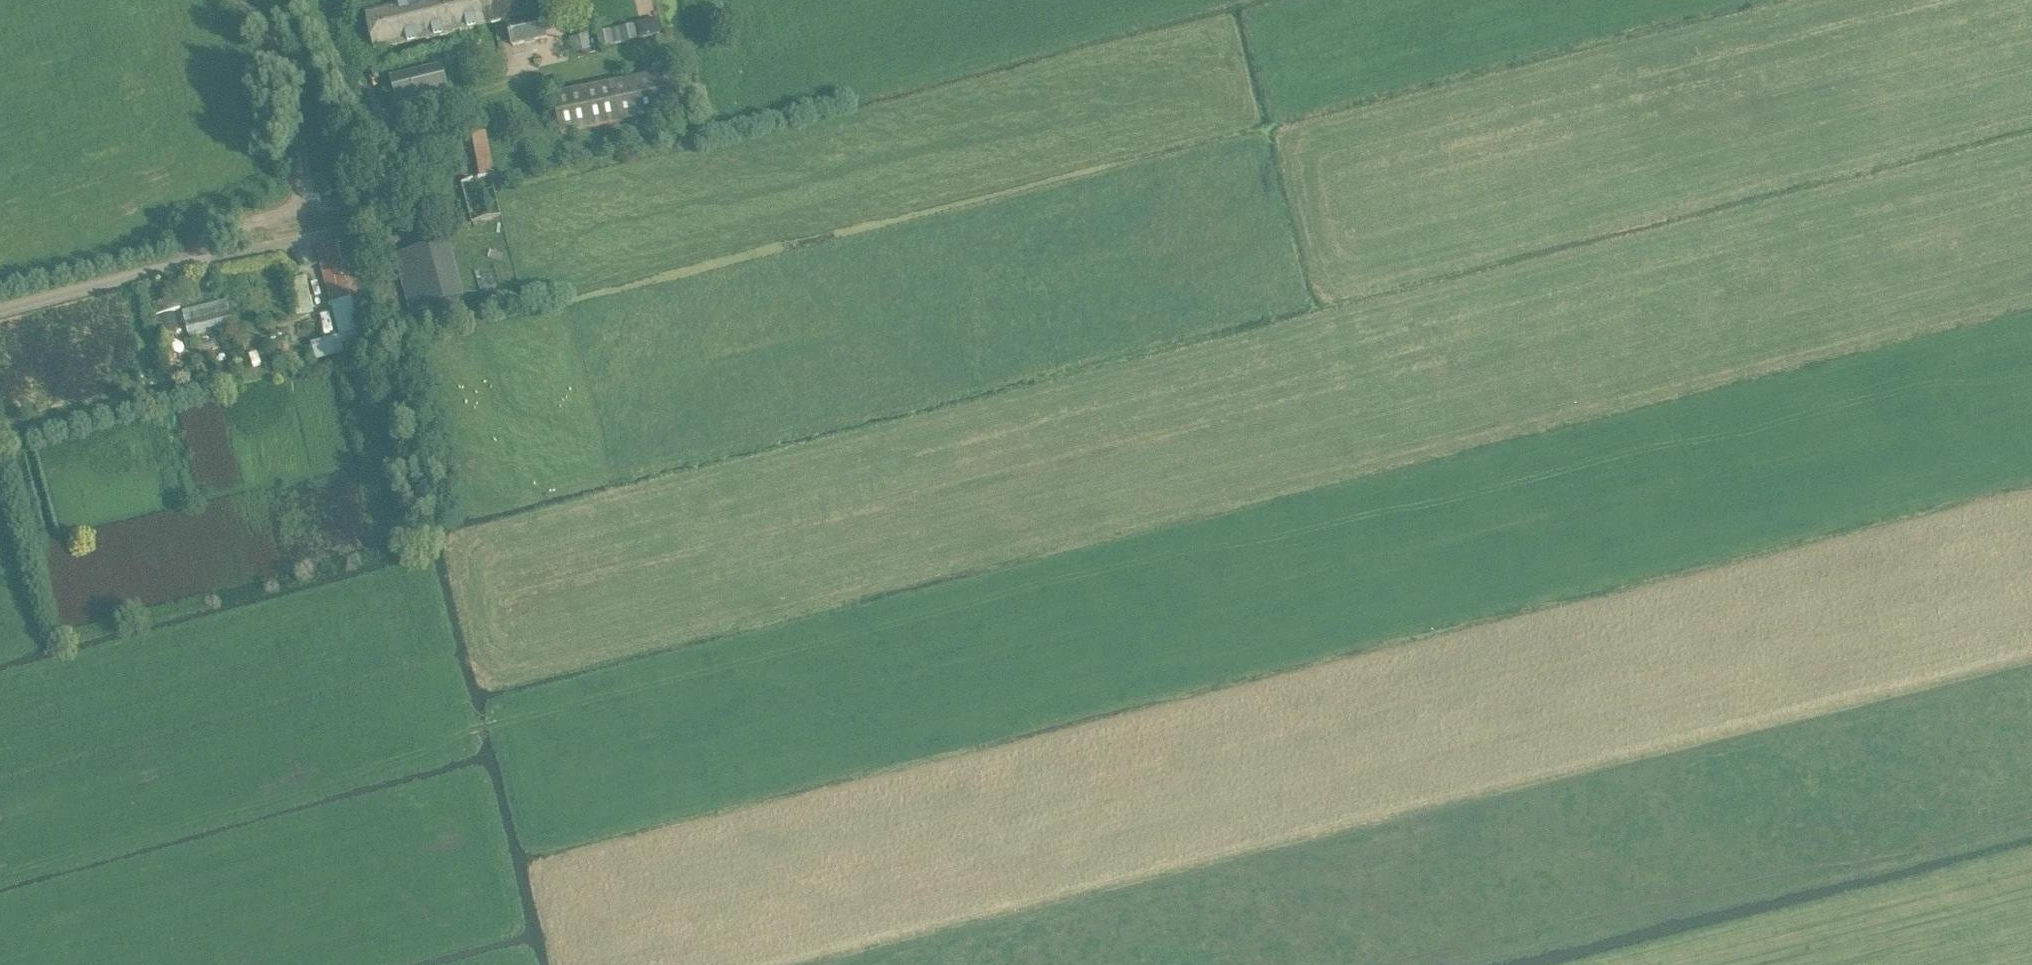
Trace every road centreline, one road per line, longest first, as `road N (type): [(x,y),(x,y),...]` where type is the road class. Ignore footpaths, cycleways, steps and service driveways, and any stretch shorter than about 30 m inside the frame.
road 1 (track): [(237,0),(273,28),(306,210),(233,225),(178,266)]
road 2 (track): [(992,45),(826,72),(756,61),(723,41),(717,0)]

